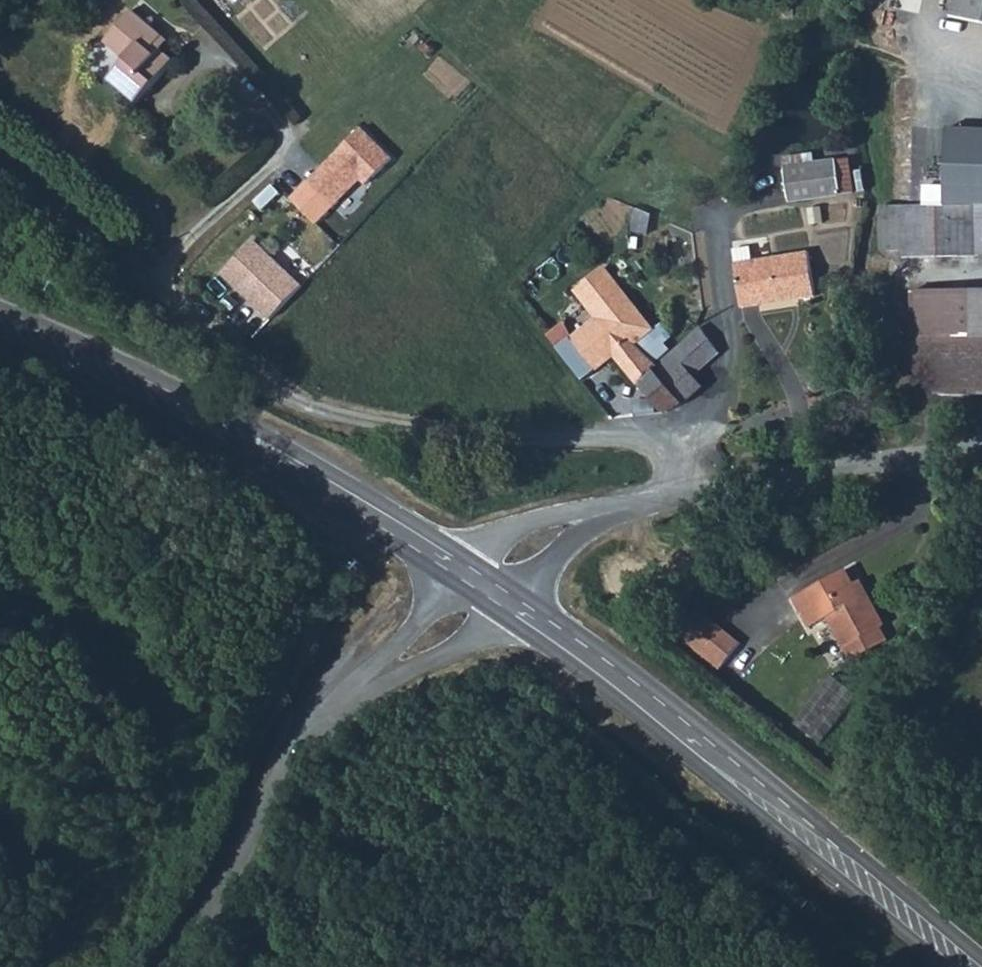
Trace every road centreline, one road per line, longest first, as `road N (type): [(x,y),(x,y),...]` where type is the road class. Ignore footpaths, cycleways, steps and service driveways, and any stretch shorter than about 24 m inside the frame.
road 1 (secondary): [(480,597),(945,966)]
road 2 (secondary): [(496,579),(240,416),(0,309)]
road 3 (unclassified): [(981,447),(673,497),(560,533),(496,579)]
road 4 (unclassified): [(480,597),(363,681),(314,731),(284,774),(182,966)]
road 5 (secondary): [(787,798),(705,747),(543,617),(500,595),(480,597)]
road 6 (secondary): [(787,798),(584,634),(496,579)]
road 7 (secondary): [(216,447),(288,466),(465,572),(496,579)]
road 8 (secondary): [(216,447),(480,597)]
road 9 (secondary): [(981,961),(787,798)]
road 10 (secondary): [(0,346),(216,447)]

